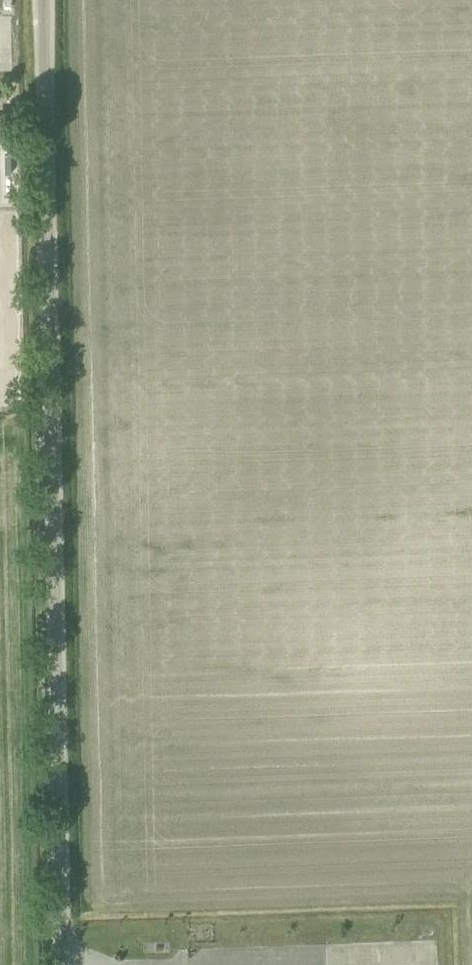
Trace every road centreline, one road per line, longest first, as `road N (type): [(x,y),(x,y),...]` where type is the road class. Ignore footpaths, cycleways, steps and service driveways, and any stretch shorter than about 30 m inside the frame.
road 1 (unclassified): [(59,964),(39,0)]

